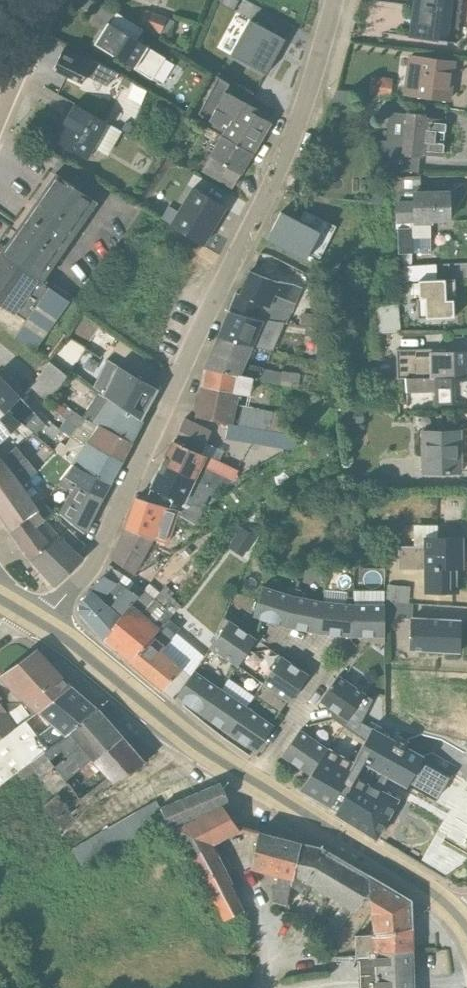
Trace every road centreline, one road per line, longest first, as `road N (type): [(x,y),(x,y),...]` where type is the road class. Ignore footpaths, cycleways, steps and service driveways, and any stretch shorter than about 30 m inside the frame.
road 1 (residential): [(43,624),(96,557),(285,147),(334,0)]
road 2 (tertiary): [(460,917),(177,734),(43,624)]

